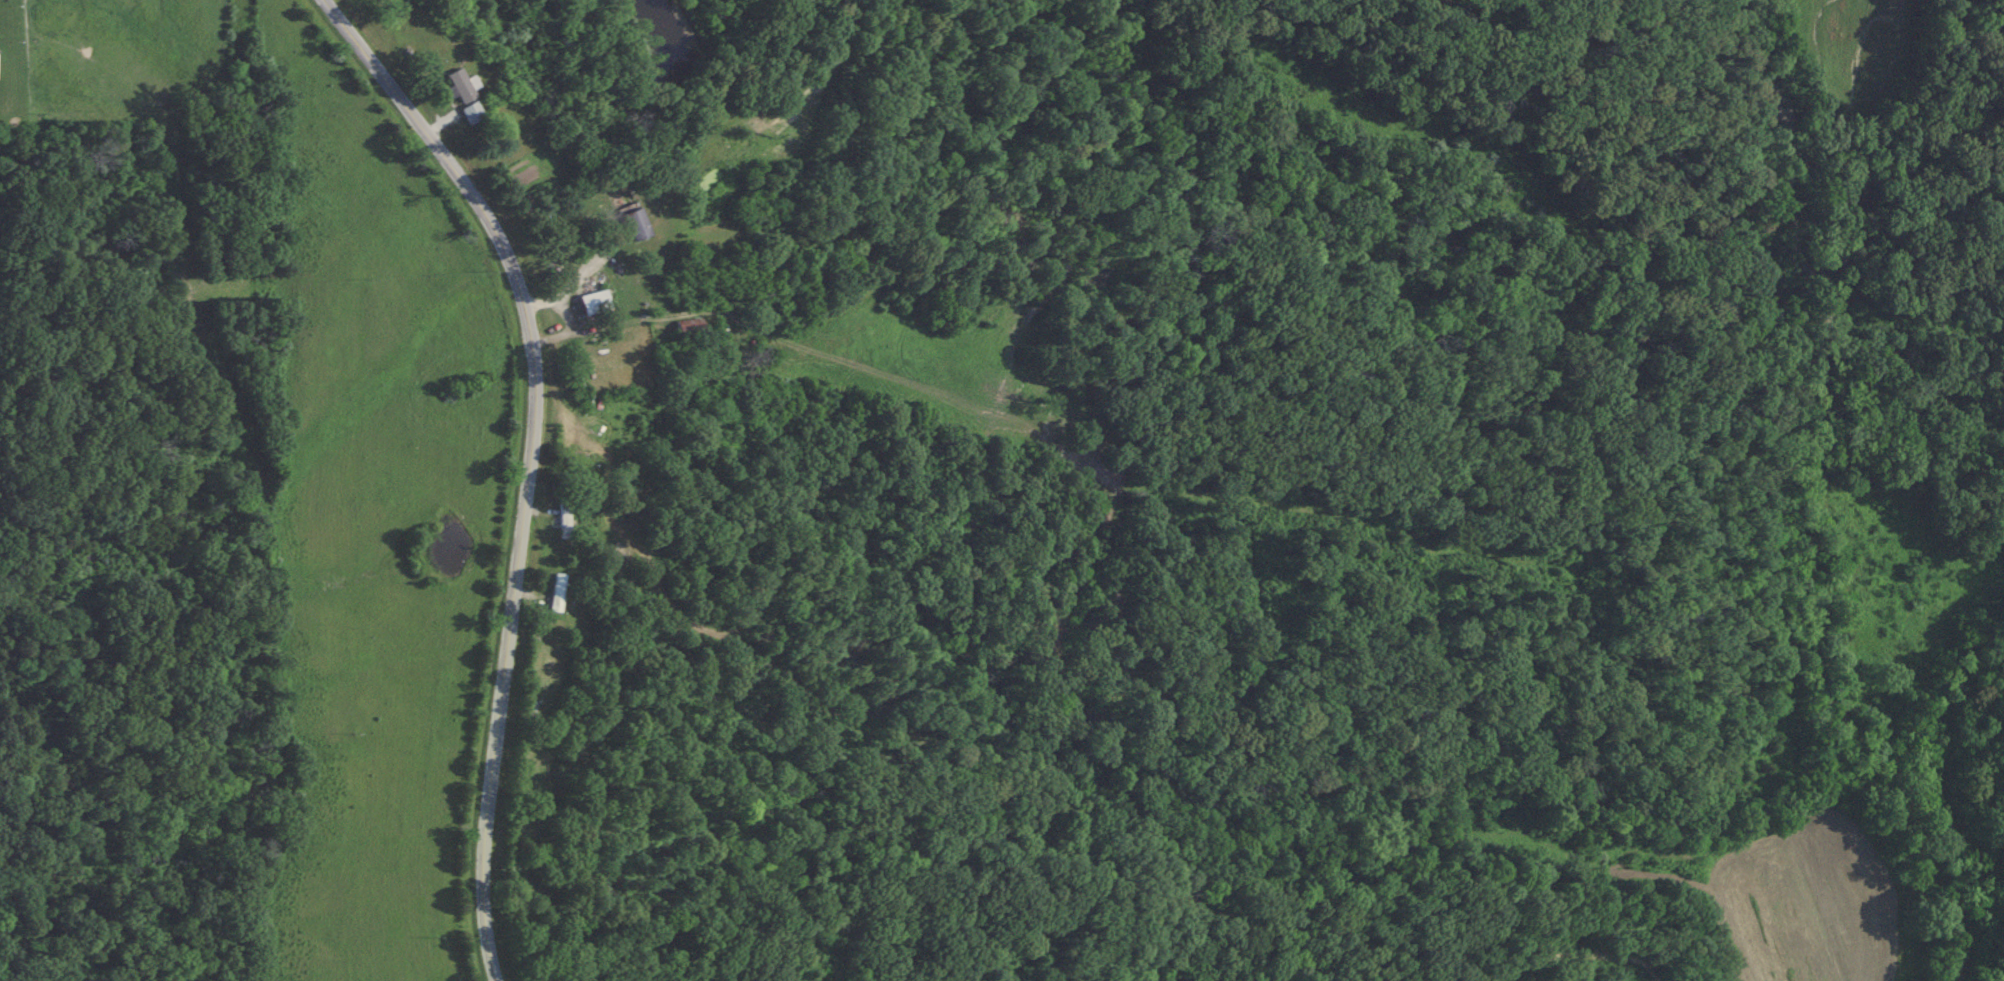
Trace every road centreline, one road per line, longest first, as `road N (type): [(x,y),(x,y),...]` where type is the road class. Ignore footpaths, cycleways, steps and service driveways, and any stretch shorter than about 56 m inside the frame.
road 1 (secondary): [(499,980),(488,917),(490,848),(534,499),(542,406),(535,330),(514,261),(476,193),(326,0)]

